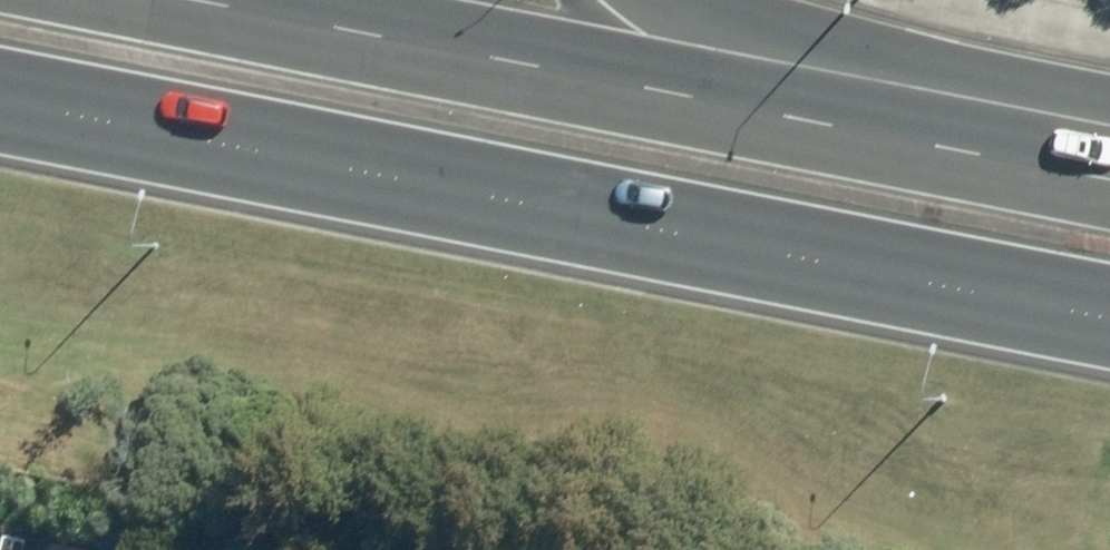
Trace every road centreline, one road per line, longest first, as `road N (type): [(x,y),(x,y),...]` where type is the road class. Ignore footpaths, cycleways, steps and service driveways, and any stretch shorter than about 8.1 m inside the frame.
road 1 (primary): [(1109,321),(0,101)]
road 2 (primary): [(202,0),(814,121)]
road 3 (primary): [(814,121),(1109,179)]
road 4 (tertiary): [(665,0),(814,121)]

